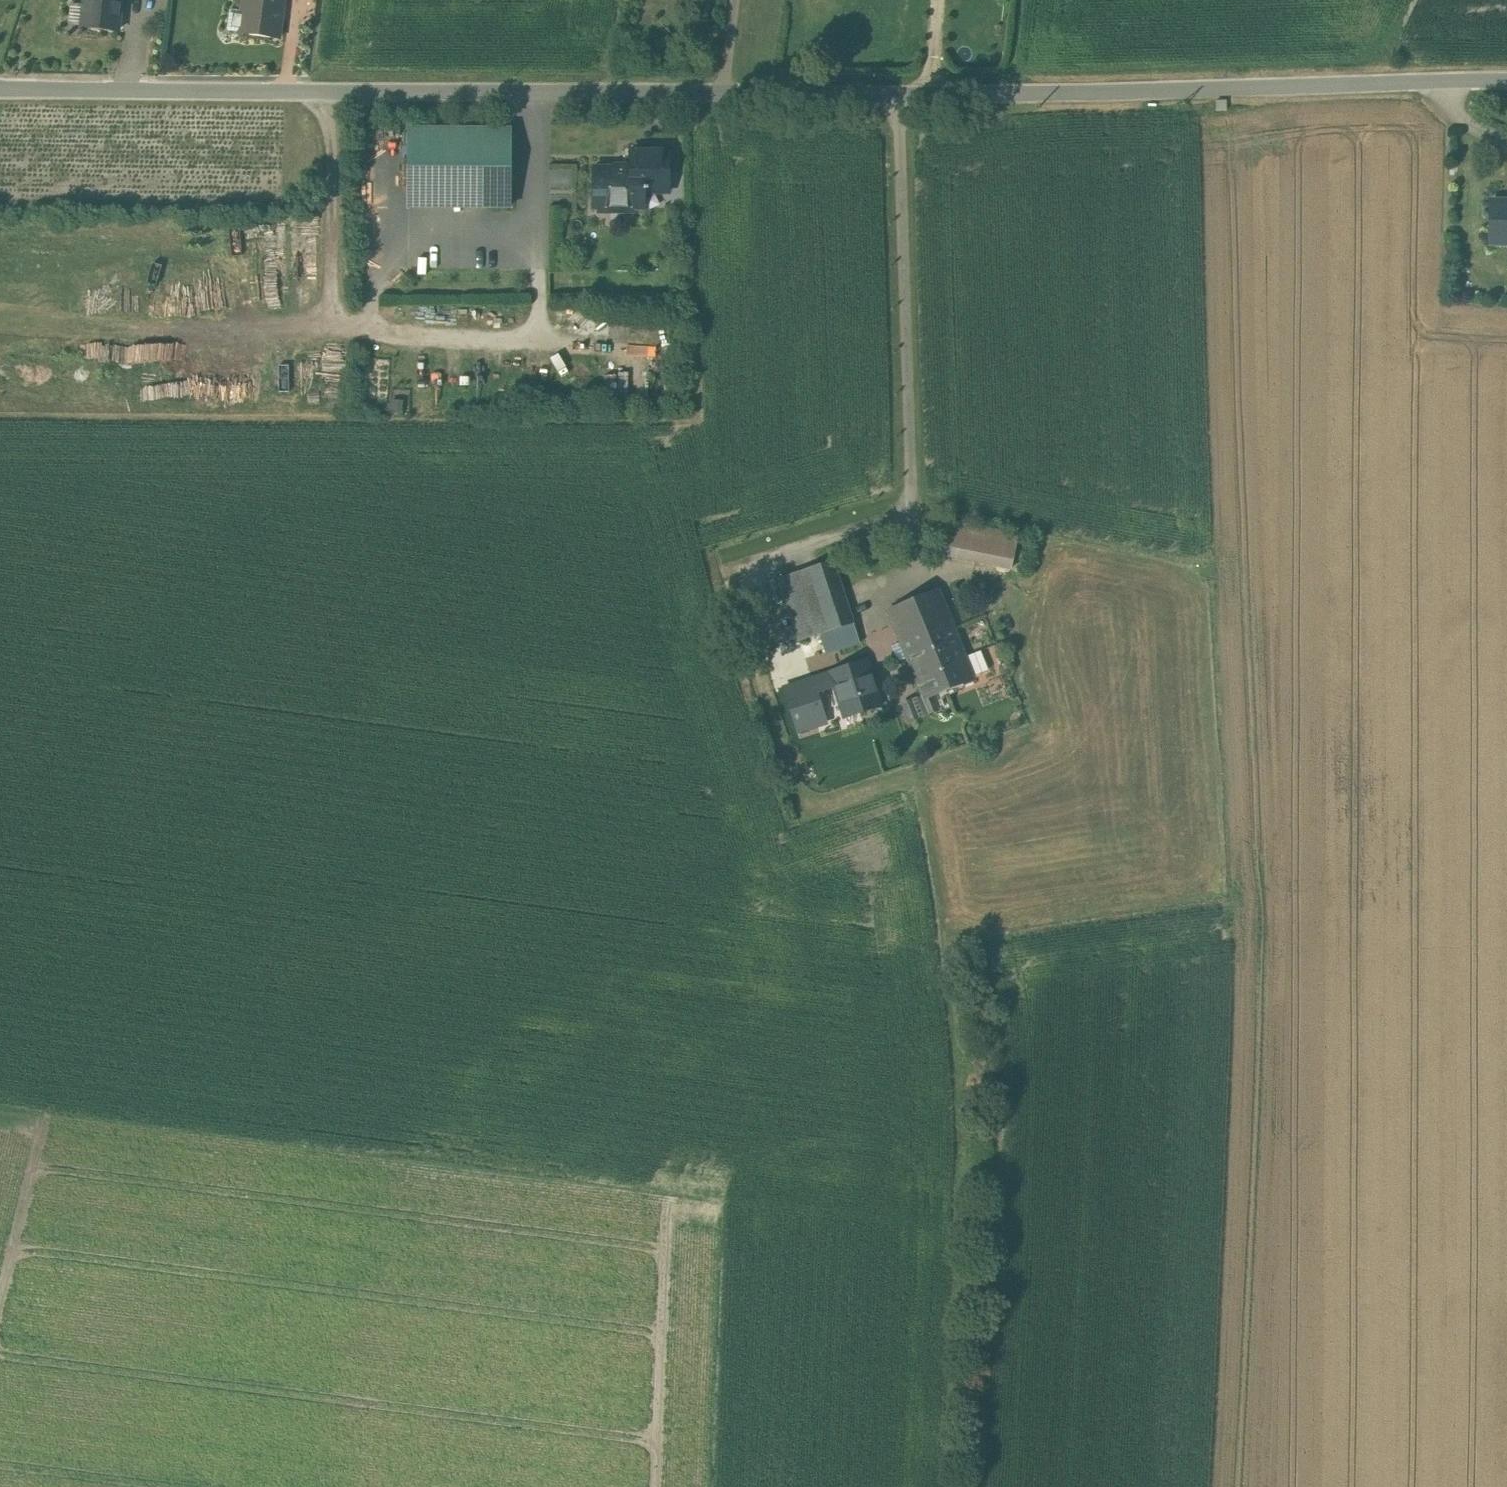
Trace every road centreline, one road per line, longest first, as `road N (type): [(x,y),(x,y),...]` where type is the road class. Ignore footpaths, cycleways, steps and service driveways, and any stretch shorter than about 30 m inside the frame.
road 1 (unclassified): [(1506,78),(0,88)]

